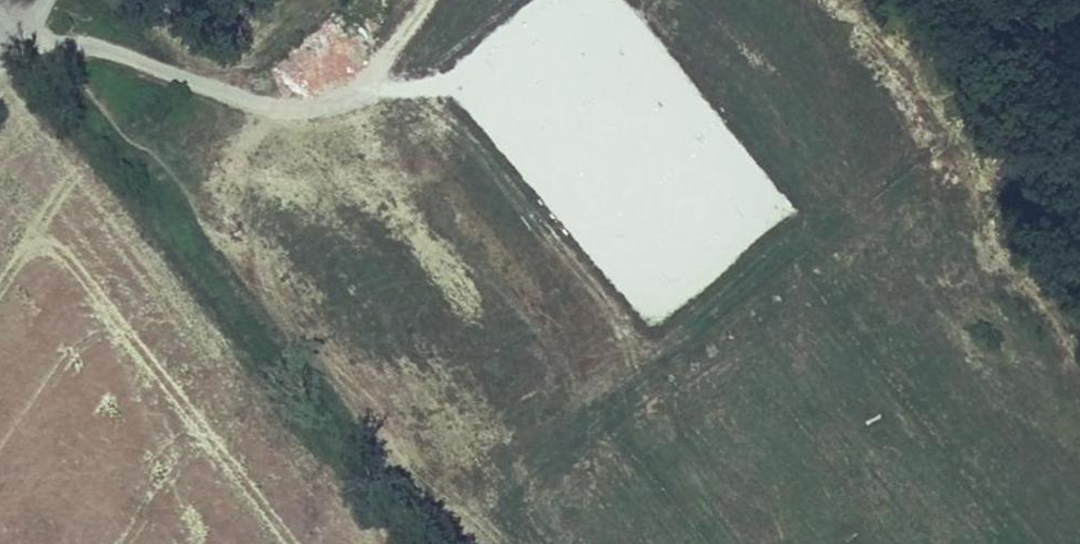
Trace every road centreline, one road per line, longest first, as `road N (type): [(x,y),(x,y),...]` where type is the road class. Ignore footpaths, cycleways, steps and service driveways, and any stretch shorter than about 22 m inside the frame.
road 1 (track): [(661,0),(1079,535)]
road 2 (track): [(25,30),(152,154),(209,169),(274,143),(448,0)]
road 3 (track): [(847,0),(903,63),(1008,265),(1079,359)]

